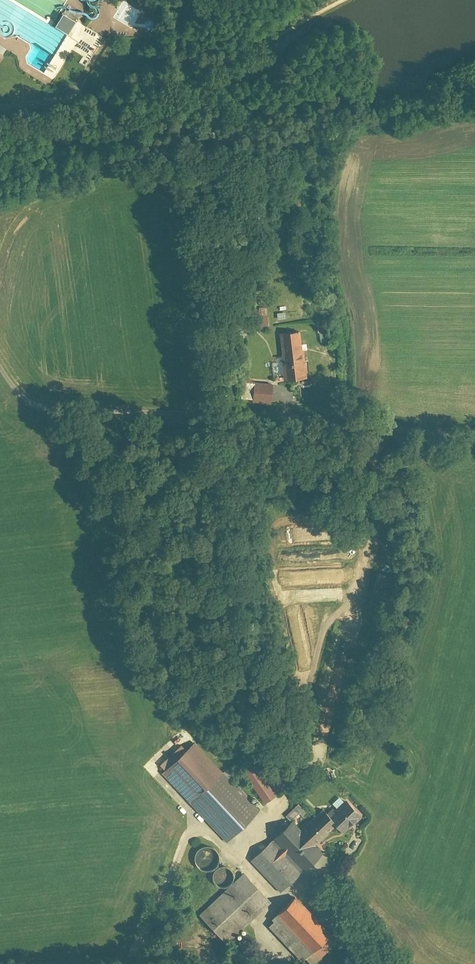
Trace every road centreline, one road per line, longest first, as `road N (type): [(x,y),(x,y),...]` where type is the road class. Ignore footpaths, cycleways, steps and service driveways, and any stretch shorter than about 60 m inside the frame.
road 1 (residential): [(474,440),(60,409),(19,393),(0,364)]
road 2 (residential): [(249,963),(69,963)]

